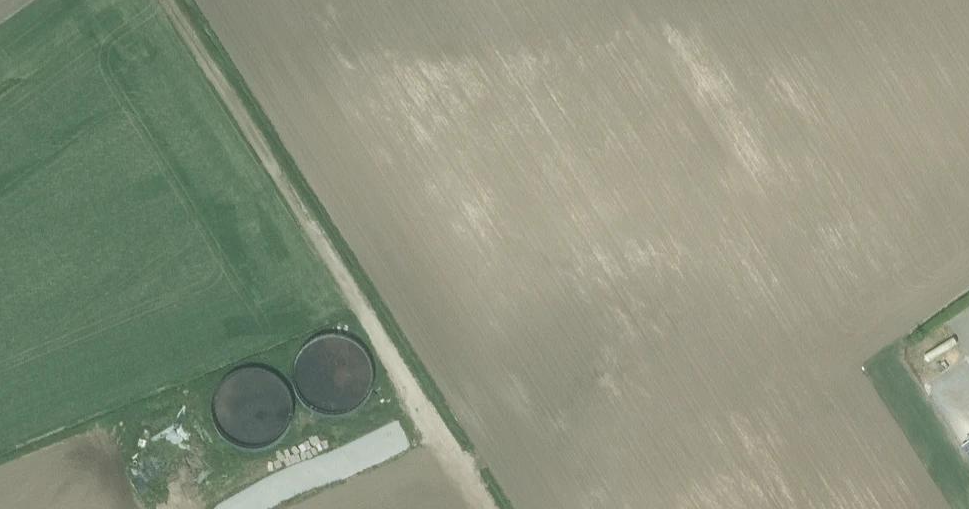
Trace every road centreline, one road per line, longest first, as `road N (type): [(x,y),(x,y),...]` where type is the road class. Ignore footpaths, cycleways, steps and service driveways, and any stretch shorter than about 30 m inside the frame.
road 1 (track): [(168,0),(488,508)]

